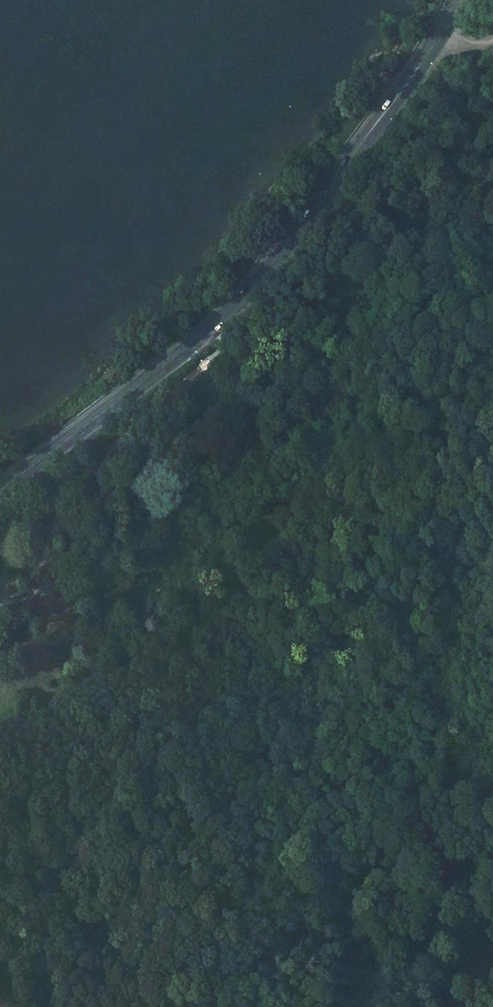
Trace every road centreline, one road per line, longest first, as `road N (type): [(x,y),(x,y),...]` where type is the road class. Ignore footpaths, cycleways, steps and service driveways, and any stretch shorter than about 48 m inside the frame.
road 1 (primary): [(458,0),(426,56),(246,295),(0,489)]
road 2 (track): [(0,610),(31,597),(71,500),(96,461),(222,349),(222,317)]

